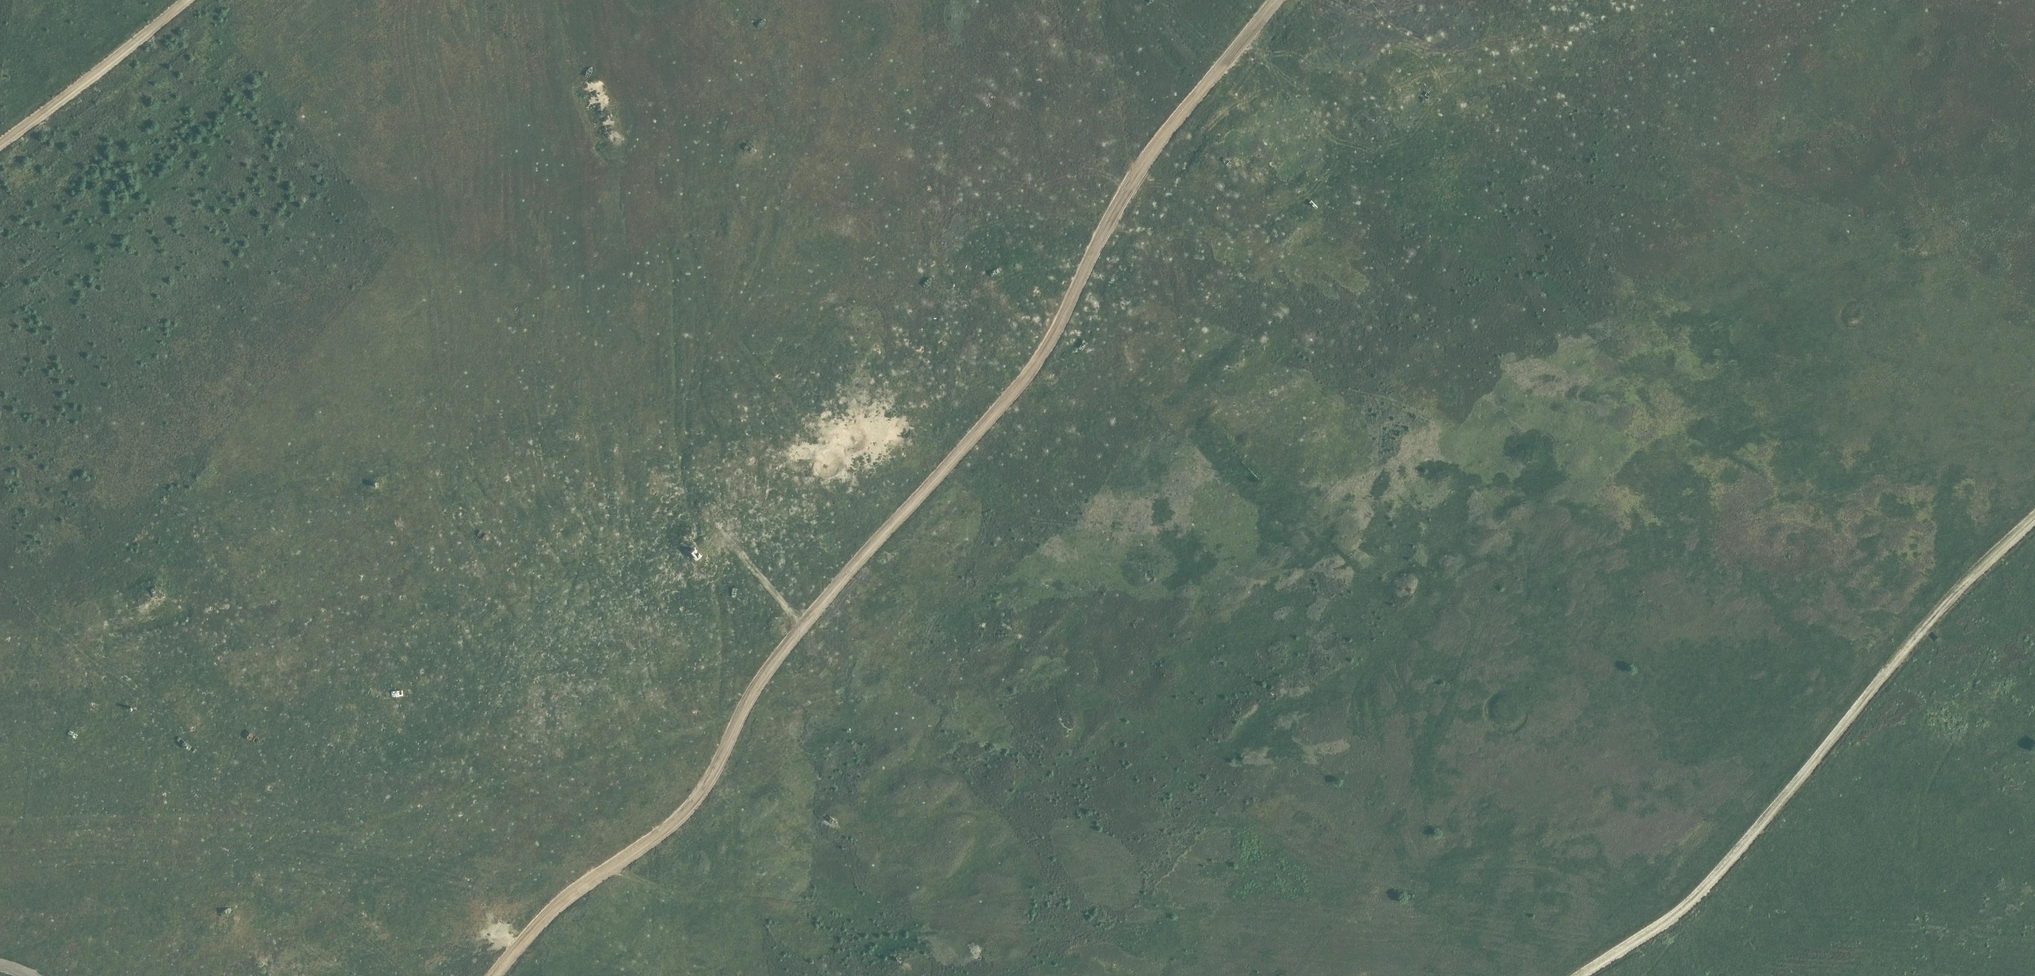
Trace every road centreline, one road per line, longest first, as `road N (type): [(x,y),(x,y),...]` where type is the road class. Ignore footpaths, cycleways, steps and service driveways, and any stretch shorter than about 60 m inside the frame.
road 1 (track): [(803,628),(1034,368),(1108,214),(1273,0)]
road 2 (track): [(1579,975),(1670,927),(1706,892),(1924,634),(2034,523)]
road 3 (track): [(497,975),(551,912),(675,821),(705,788),(750,696),(803,628),(742,557)]
road 4 (track): [(185,0),(0,145)]

